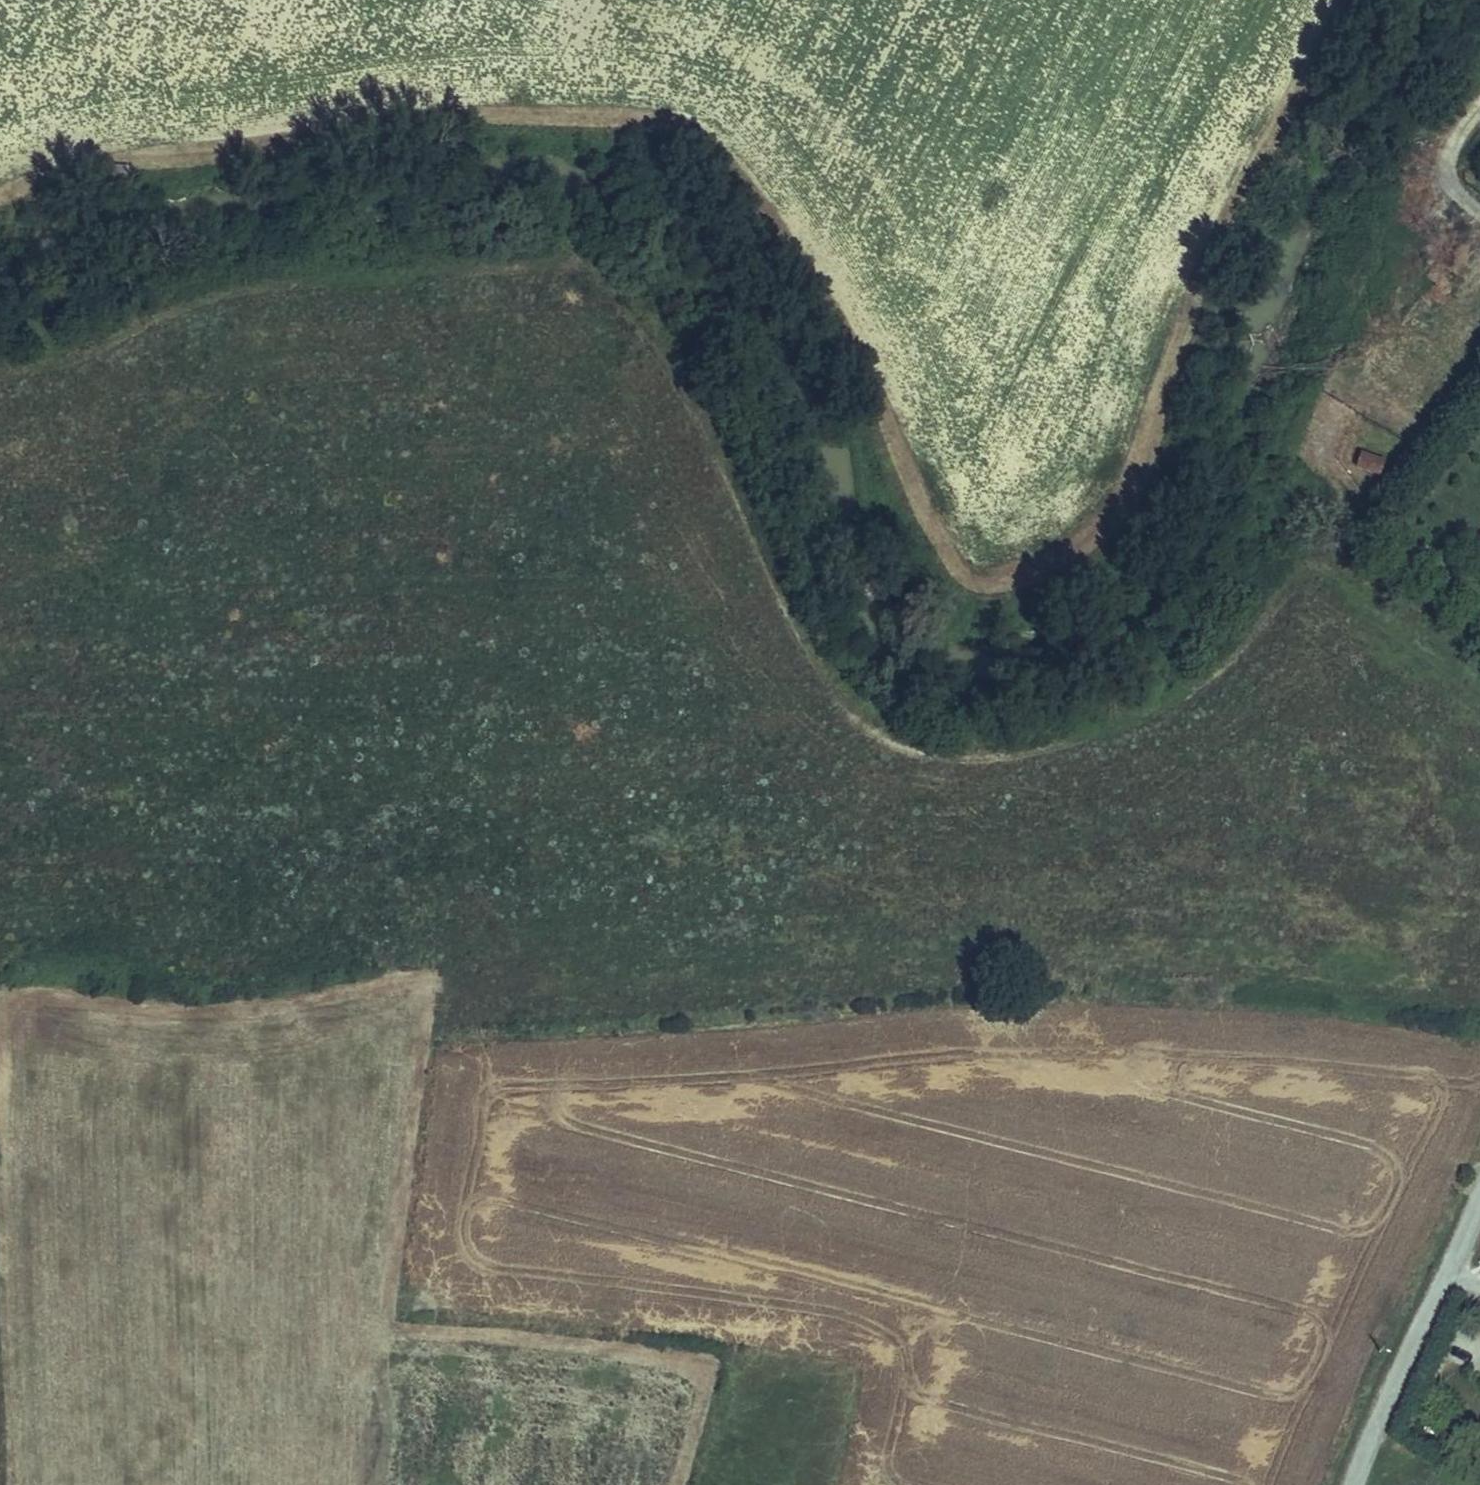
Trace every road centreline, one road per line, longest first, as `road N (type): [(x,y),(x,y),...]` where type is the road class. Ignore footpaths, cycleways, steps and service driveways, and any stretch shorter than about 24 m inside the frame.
road 1 (unclassified): [(1360,1484),(1453,1273)]

